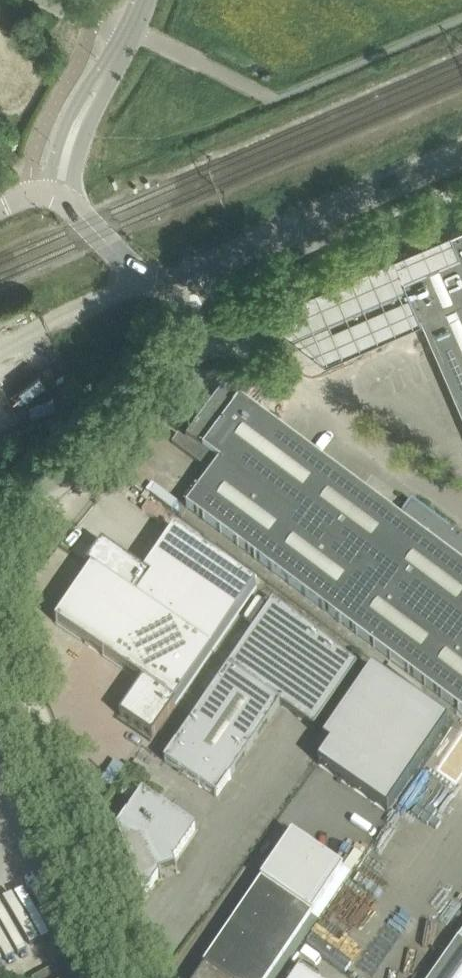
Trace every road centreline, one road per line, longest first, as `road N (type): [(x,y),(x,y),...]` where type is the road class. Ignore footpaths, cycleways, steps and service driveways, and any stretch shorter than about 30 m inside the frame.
road 1 (tertiary): [(129,977),(0,655)]
road 2 (tertiary): [(186,278),(461,151)]
road 3 (tertiary): [(0,535),(171,374),(200,327)]
road 4 (tertiary): [(57,197),(75,129),(132,31)]
road 5 (tertiary): [(186,278),(144,280),(57,197)]

